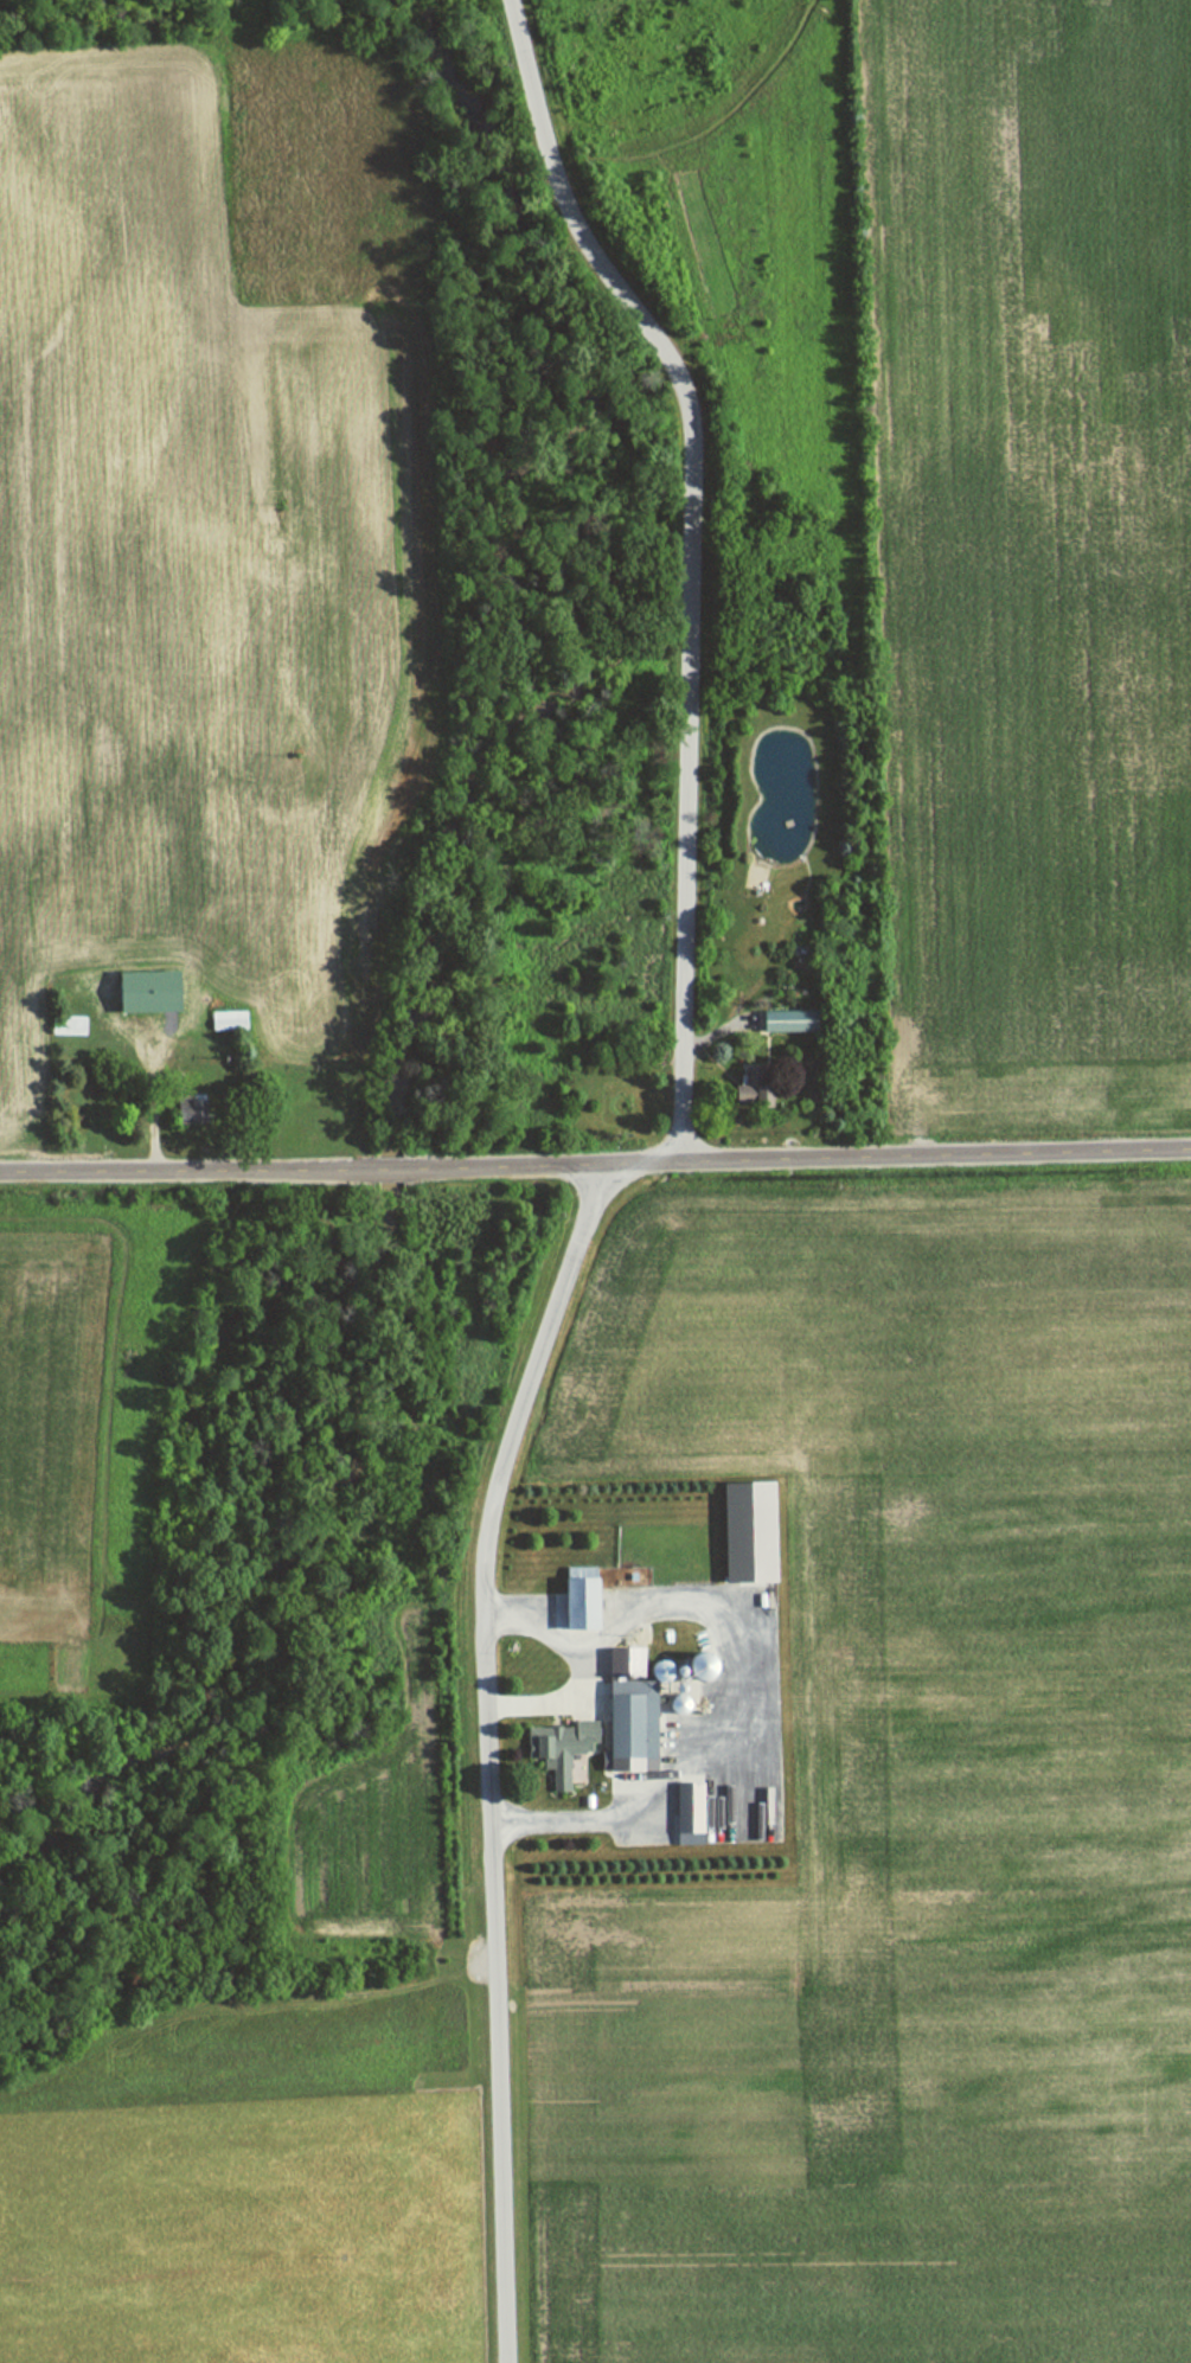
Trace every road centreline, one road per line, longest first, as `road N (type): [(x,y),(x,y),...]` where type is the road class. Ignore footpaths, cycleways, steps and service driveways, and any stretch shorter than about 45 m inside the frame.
road 1 (residential): [(511,2362),(492,1509),(593,1204),(667,1141),(678,1108),(687,395),(672,359),(589,257),(546,174),(507,0)]
road 2 (residential): [(0,1172),(1190,1151)]

